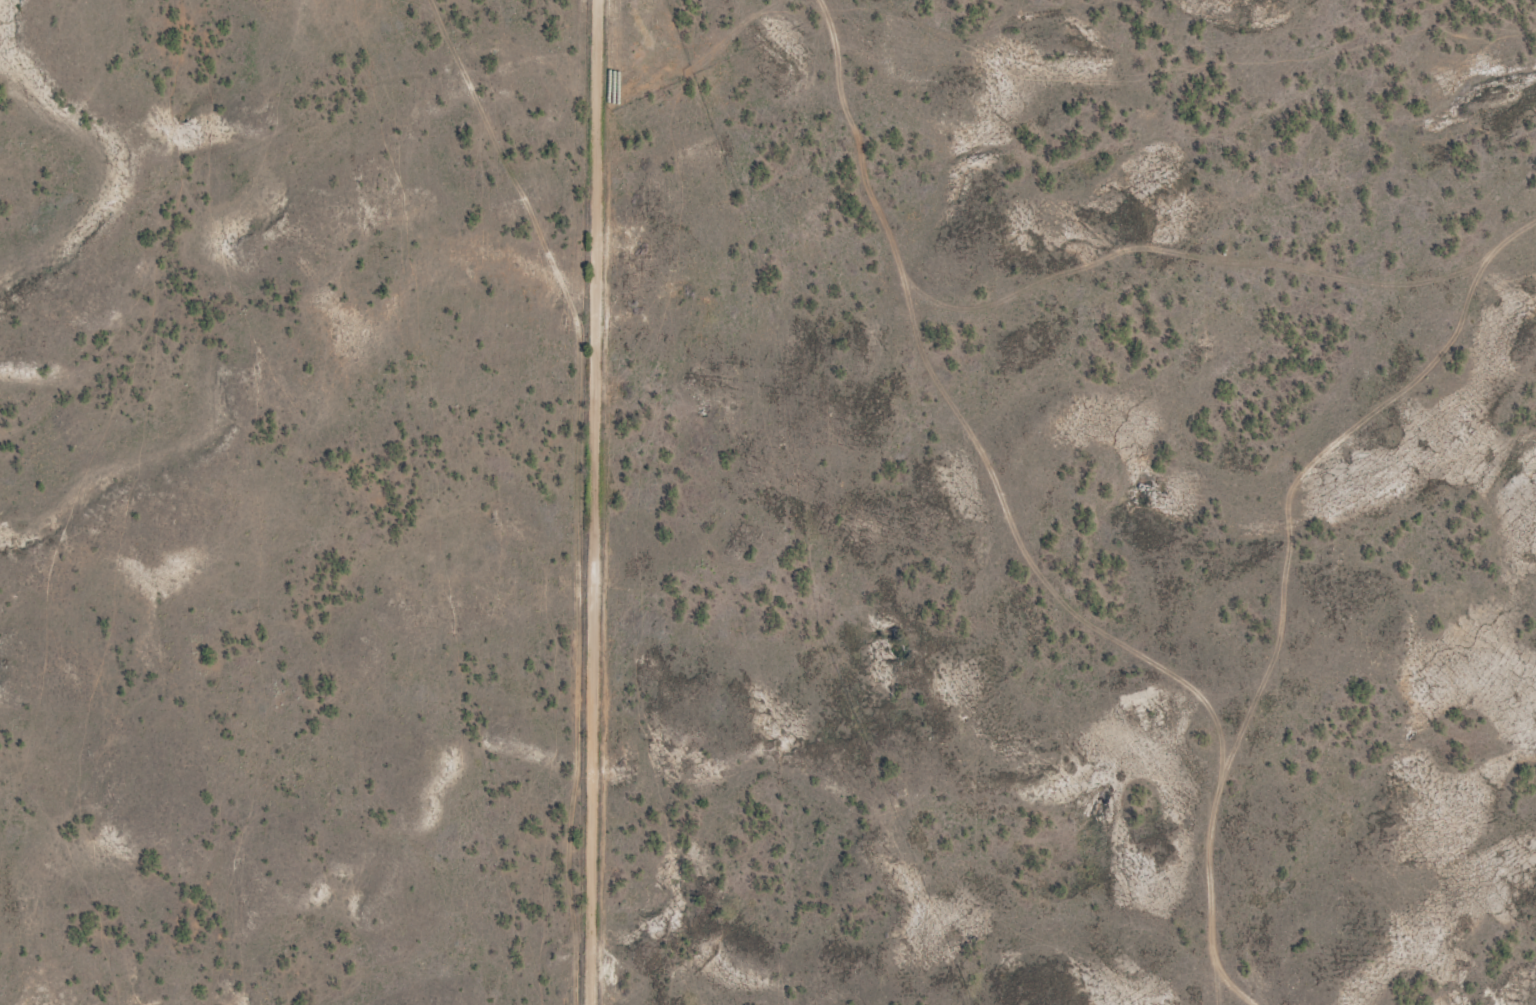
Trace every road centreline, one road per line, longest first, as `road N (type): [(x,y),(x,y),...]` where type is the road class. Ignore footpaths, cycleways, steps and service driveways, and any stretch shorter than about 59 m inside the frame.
road 1 (residential): [(594,1004),(602,0)]
road 2 (residential): [(602,79),(352,110),(185,183),(0,219)]

